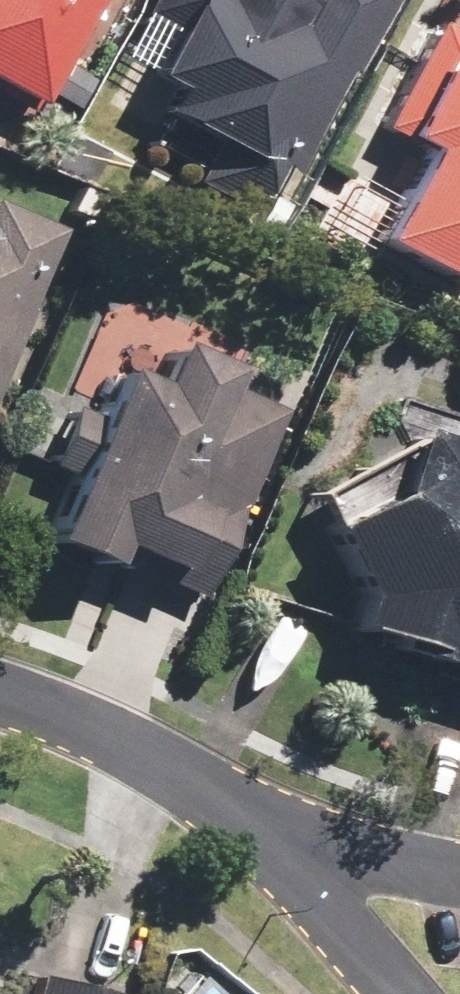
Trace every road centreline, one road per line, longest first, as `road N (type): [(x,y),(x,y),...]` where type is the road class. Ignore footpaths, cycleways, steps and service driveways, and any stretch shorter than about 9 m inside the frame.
road 1 (residential): [(0,698),(86,721),(228,796)]
road 2 (residential): [(228,796),(350,852),(459,870)]
road 3 (residential): [(324,908),(228,796)]

